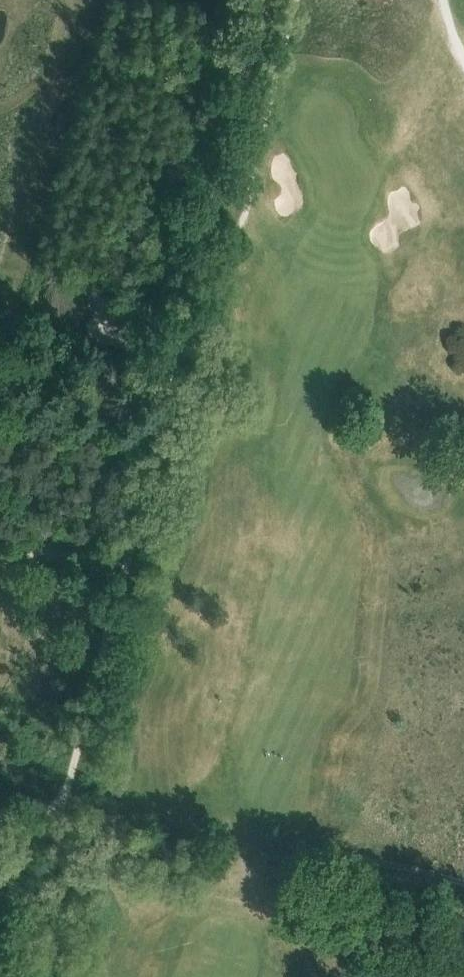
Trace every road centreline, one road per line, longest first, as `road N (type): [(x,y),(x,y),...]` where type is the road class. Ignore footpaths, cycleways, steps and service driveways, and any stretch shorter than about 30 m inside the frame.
road 1 (track): [(60,819),(260,0)]
road 2 (track): [(60,819),(152,818),(463,883)]
road 3 (track): [(196,250),(230,241),(244,218),(296,0)]
road 4 (track): [(23,976),(60,819)]

